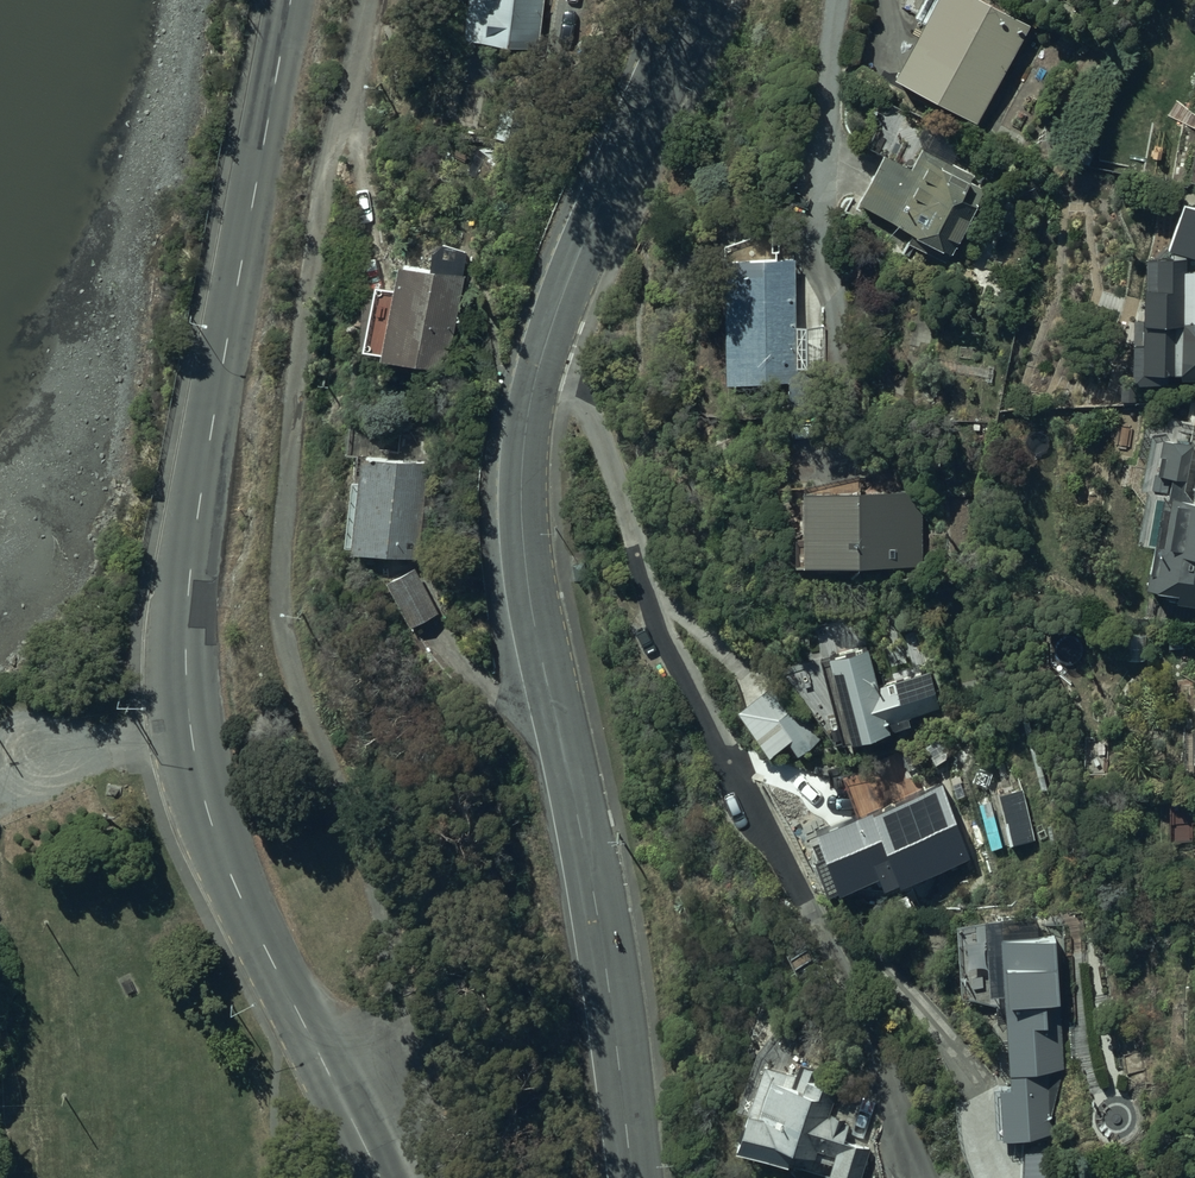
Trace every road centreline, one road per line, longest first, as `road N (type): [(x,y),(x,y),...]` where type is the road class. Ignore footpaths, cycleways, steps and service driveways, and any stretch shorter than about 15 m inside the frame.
road 1 (tertiary): [(290,0),(196,520),(183,700),(213,828),(380,1177)]
road 2 (residential): [(632,1177),(606,965),(529,581),(524,461),(535,377),(560,303),(697,0)]

